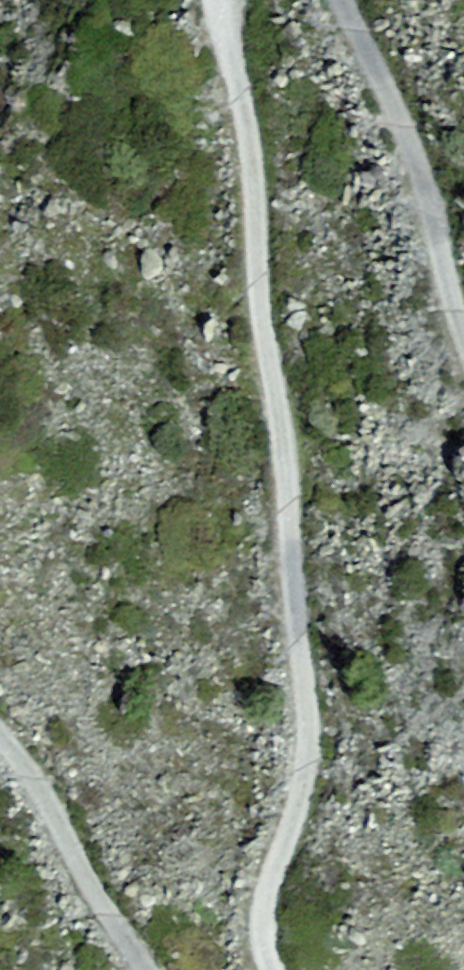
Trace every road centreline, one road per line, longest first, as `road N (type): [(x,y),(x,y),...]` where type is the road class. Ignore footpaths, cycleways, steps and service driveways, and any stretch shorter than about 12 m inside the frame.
road 1 (track): [(219,0),(253,128),(300,771),(265,945),(275,969)]
road 2 (track): [(463,339),(411,164),(338,0)]
road 3 (track): [(139,969),(0,752)]

